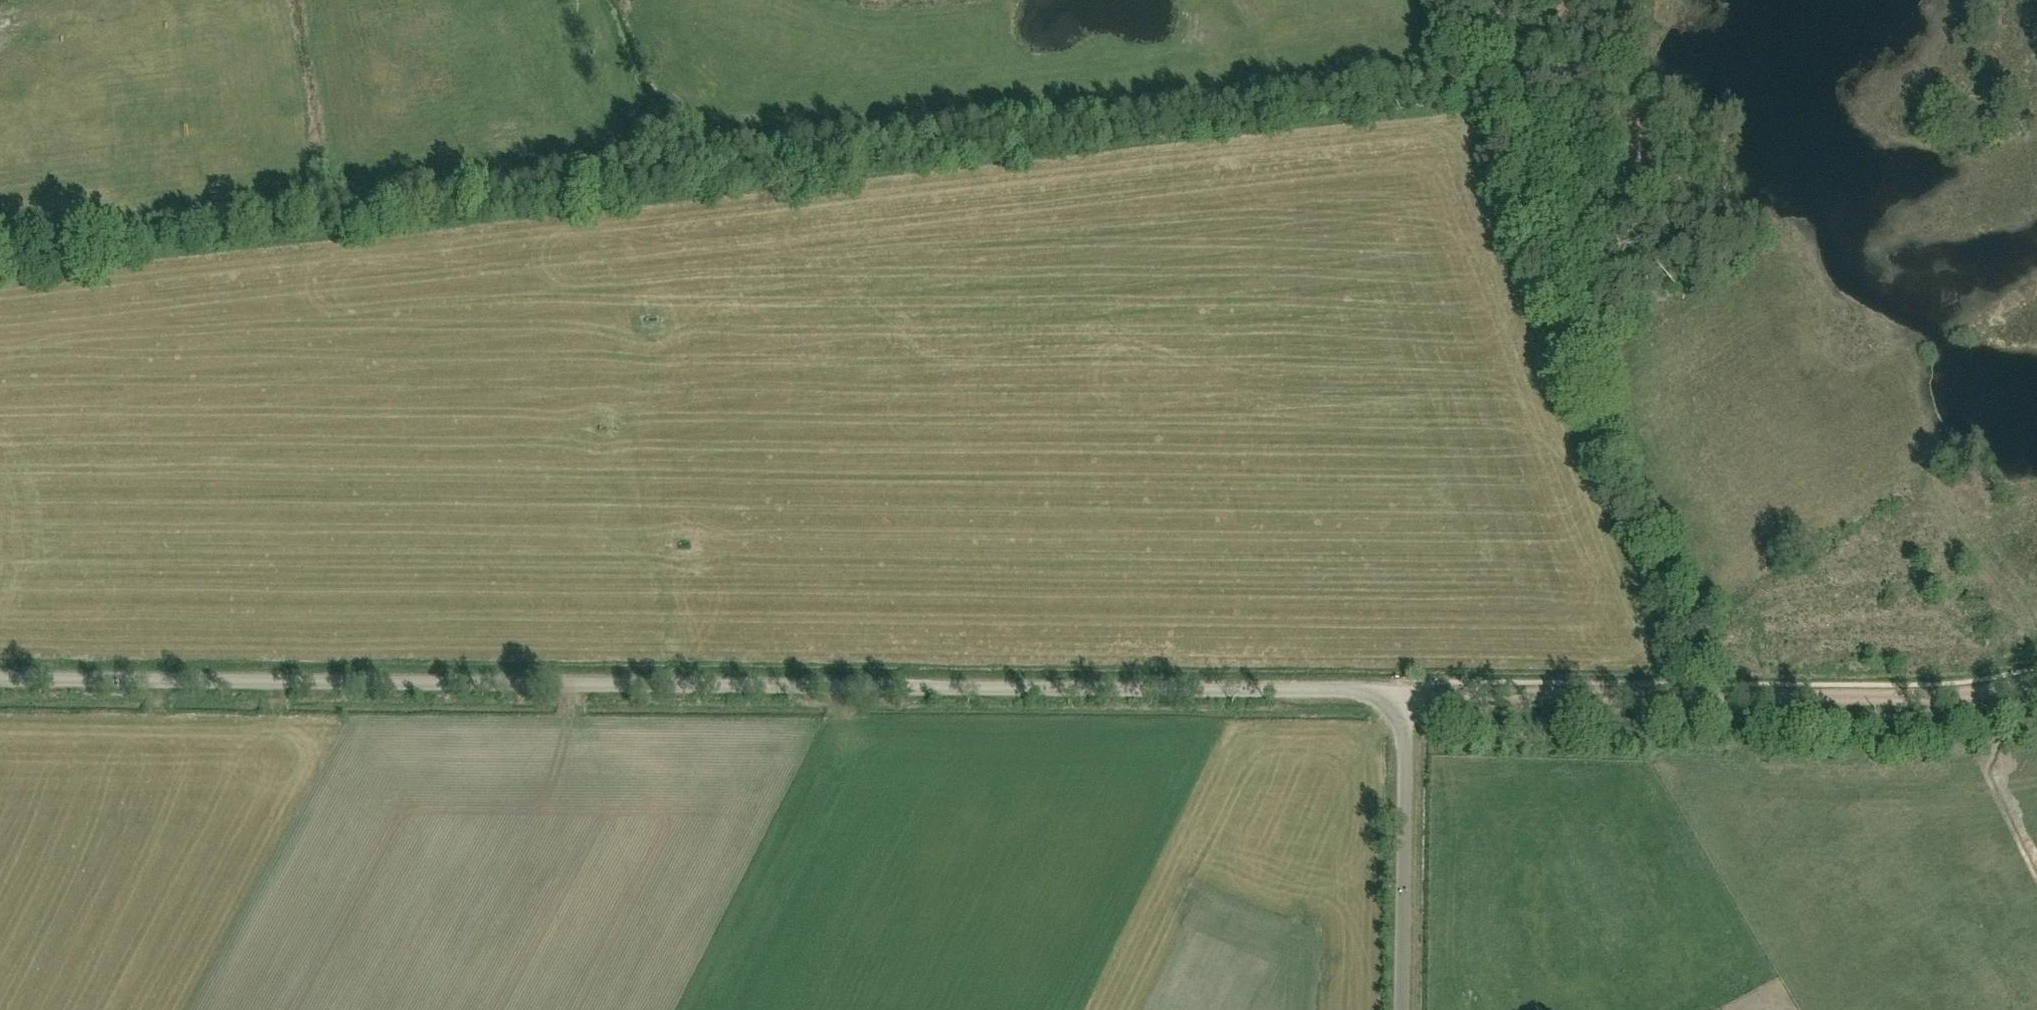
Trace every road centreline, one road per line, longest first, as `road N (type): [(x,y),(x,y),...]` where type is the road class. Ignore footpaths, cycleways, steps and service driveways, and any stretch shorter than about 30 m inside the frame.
road 1 (unclassified): [(1403,1009),(1408,725),(1396,698),(1377,693),(0,677)]
road 2 (track): [(2036,679),(1954,695),(1440,692),(1396,698)]

